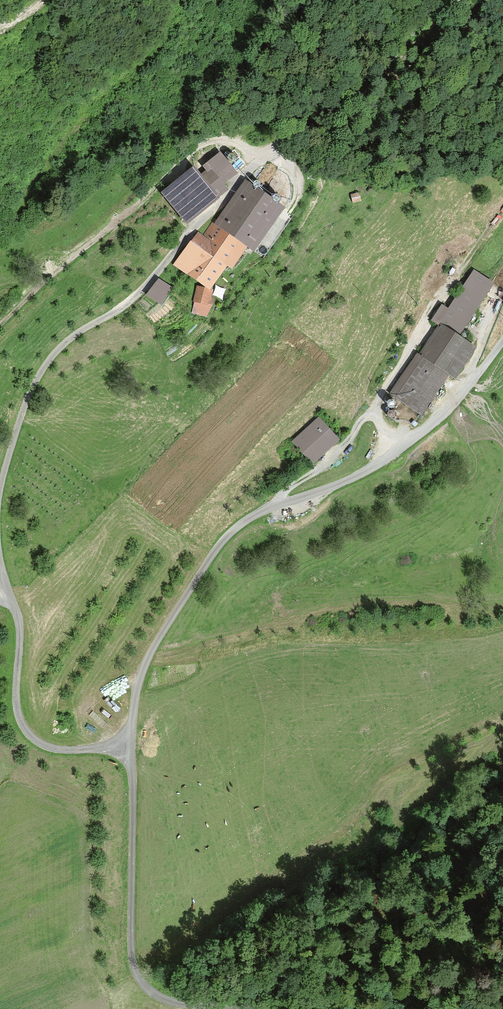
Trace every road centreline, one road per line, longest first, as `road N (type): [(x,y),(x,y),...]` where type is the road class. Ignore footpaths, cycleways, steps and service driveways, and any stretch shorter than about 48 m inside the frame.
road 1 (track): [(220,1008),(151,994),(134,974),(130,749),(146,663),(234,529),(394,450),(467,389),(502,338)]
road 2 (track): [(182,0),(150,51),(35,183),(21,210),(26,231),(49,272),(202,147),(230,143),(261,157)]
road 3 (track): [(261,157),(137,295),(51,357),(27,401),(0,488)]
road 4 (track): [(394,450),(378,403),(442,292),(502,210)]
road 5 (track): [(0,591),(18,625),(16,703),(27,731),(52,747),(130,749)]
road 6 (track): [(456,0),(374,86),(261,157)]
road 7 (track): [(334,0),(300,73),(236,144)]

